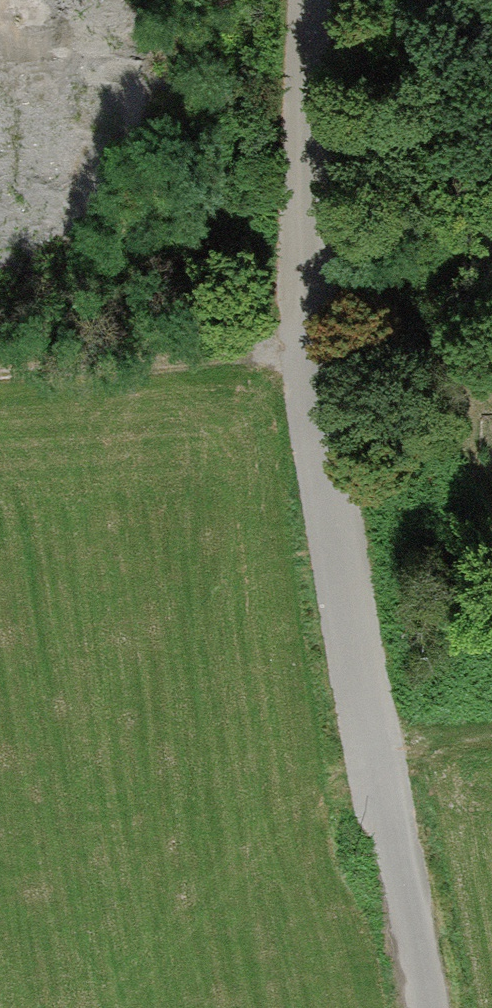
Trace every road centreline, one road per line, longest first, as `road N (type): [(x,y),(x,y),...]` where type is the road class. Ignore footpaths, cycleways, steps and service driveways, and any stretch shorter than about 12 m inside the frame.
road 1 (unclassified): [(433,1007),(319,438),(308,344),(318,0)]
road 2 (track): [(0,364),(308,344)]

